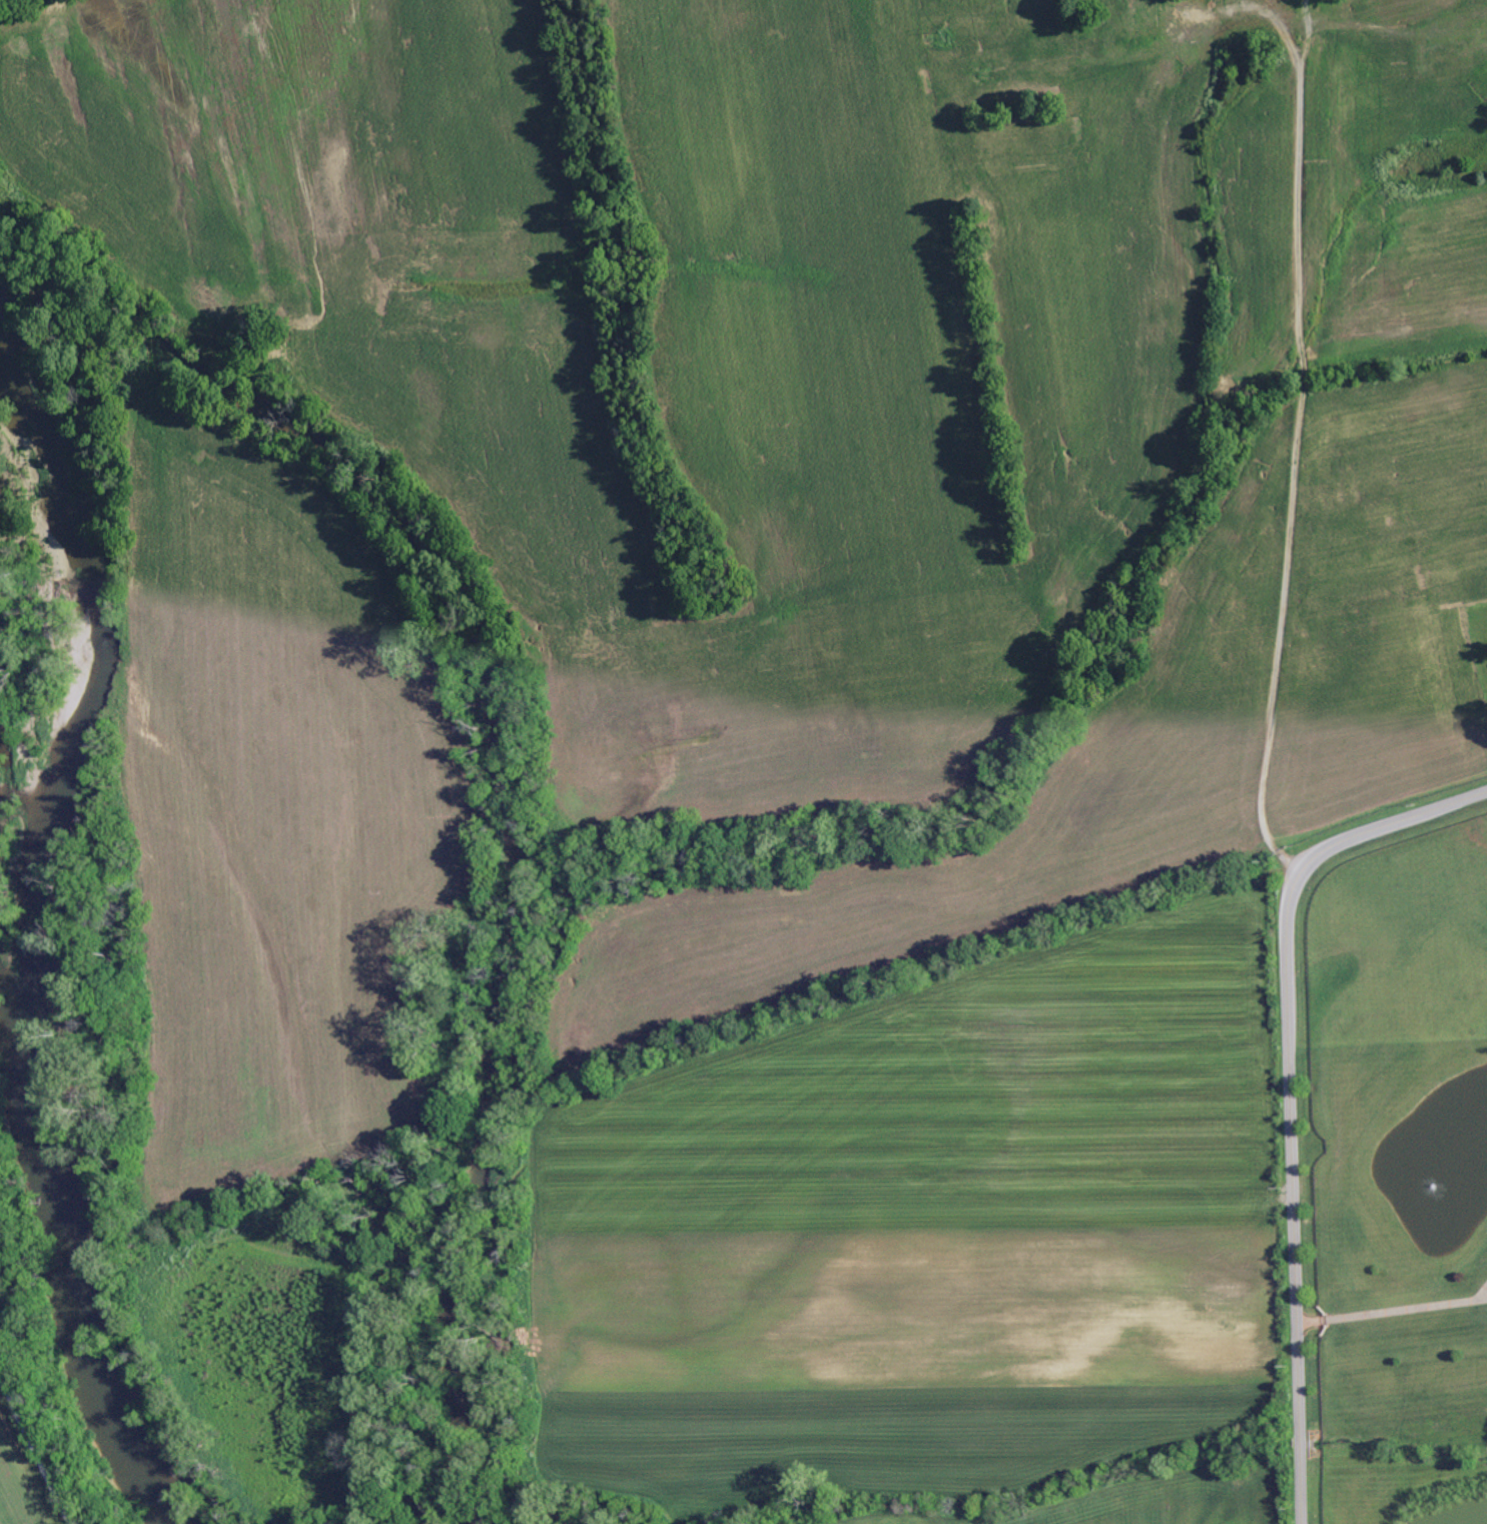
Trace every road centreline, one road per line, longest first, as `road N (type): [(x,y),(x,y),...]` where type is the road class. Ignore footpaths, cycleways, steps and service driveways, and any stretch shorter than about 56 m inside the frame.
road 1 (residential): [(1297,1523),(1283,886),(1316,843),(1486,783)]

